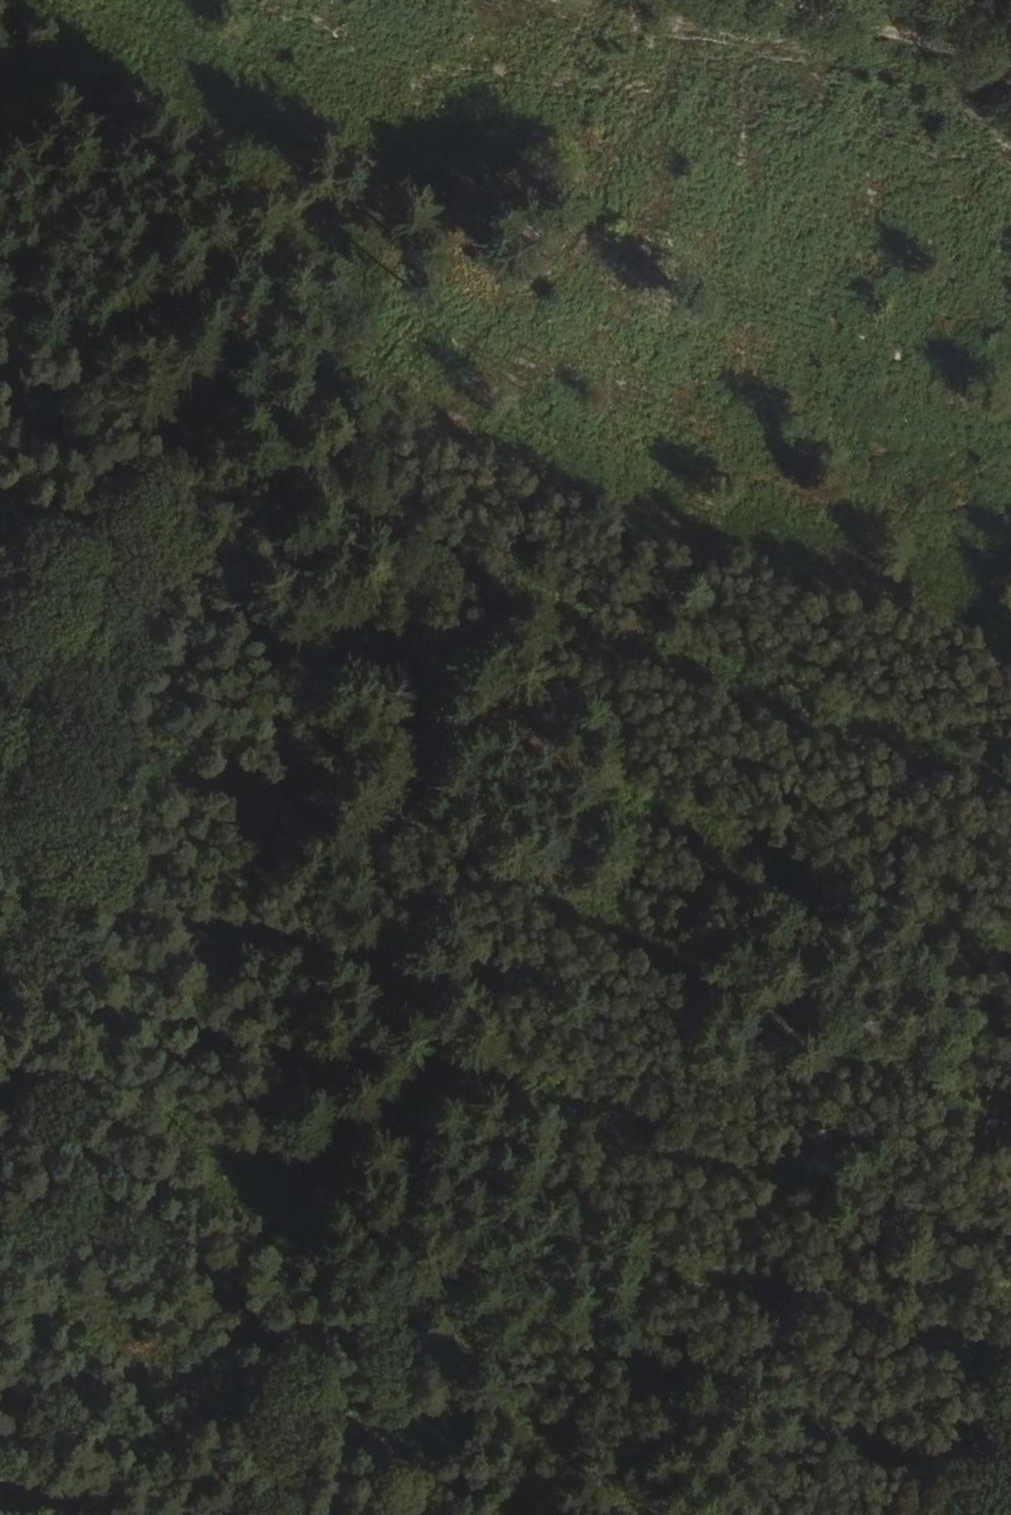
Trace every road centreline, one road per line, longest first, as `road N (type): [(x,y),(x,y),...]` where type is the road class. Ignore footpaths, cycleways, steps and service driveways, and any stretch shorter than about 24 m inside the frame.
road 1 (track): [(1010,1218),(912,1514)]

